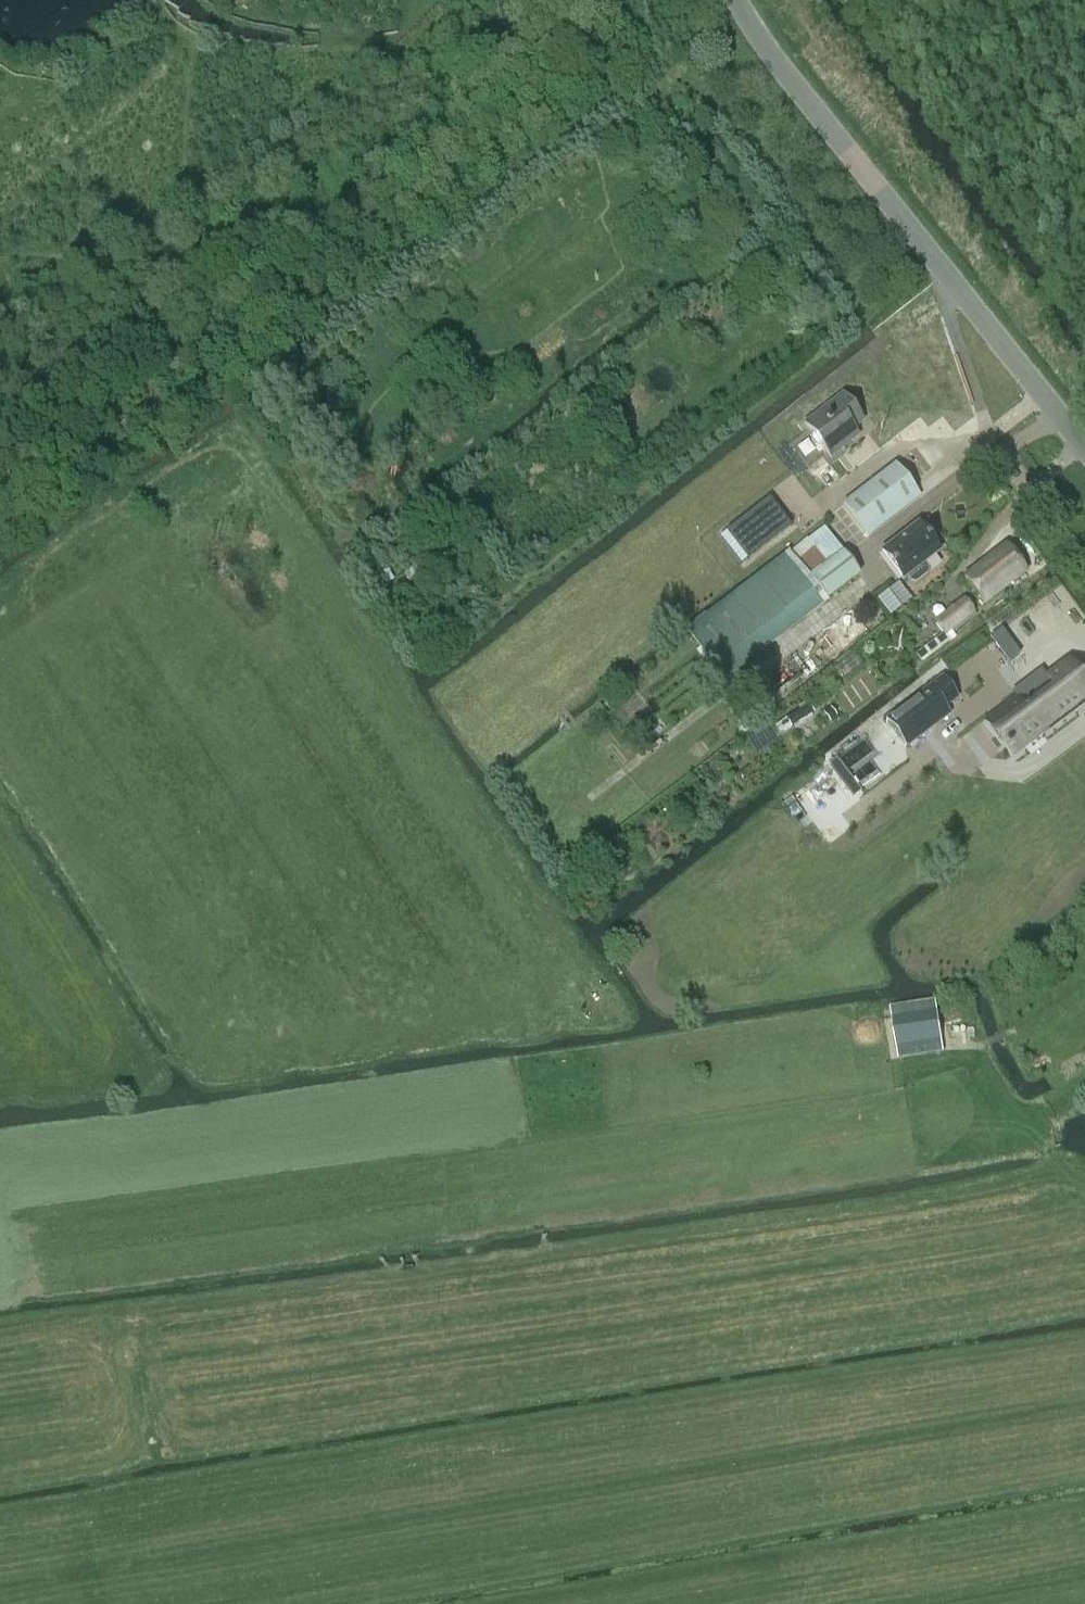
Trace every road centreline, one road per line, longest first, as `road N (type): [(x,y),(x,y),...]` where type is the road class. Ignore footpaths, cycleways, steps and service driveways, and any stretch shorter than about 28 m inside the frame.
road 1 (tertiary): [(1084,449),(783,72),(735,0)]

